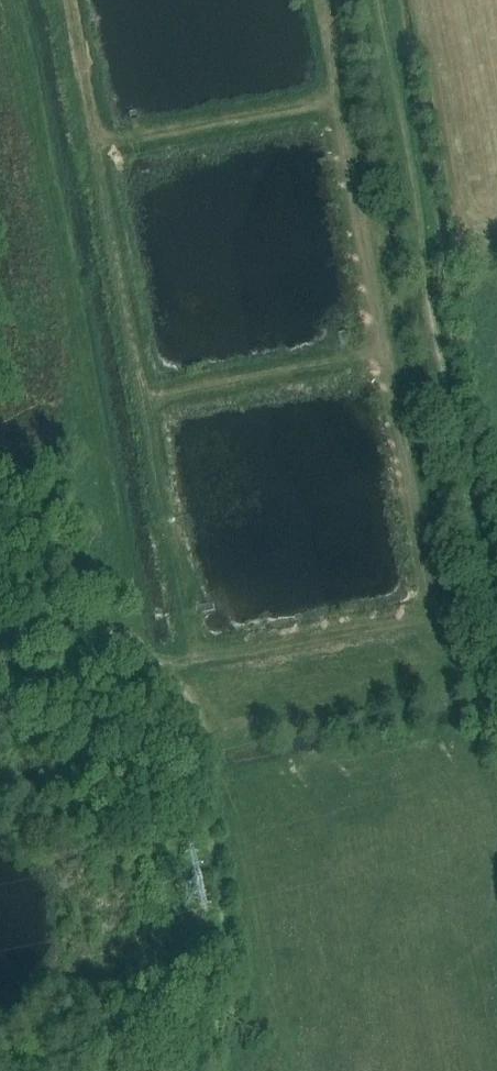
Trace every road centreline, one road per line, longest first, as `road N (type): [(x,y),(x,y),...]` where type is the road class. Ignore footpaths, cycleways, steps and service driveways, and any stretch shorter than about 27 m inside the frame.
road 1 (track): [(375,0),(496,664)]

